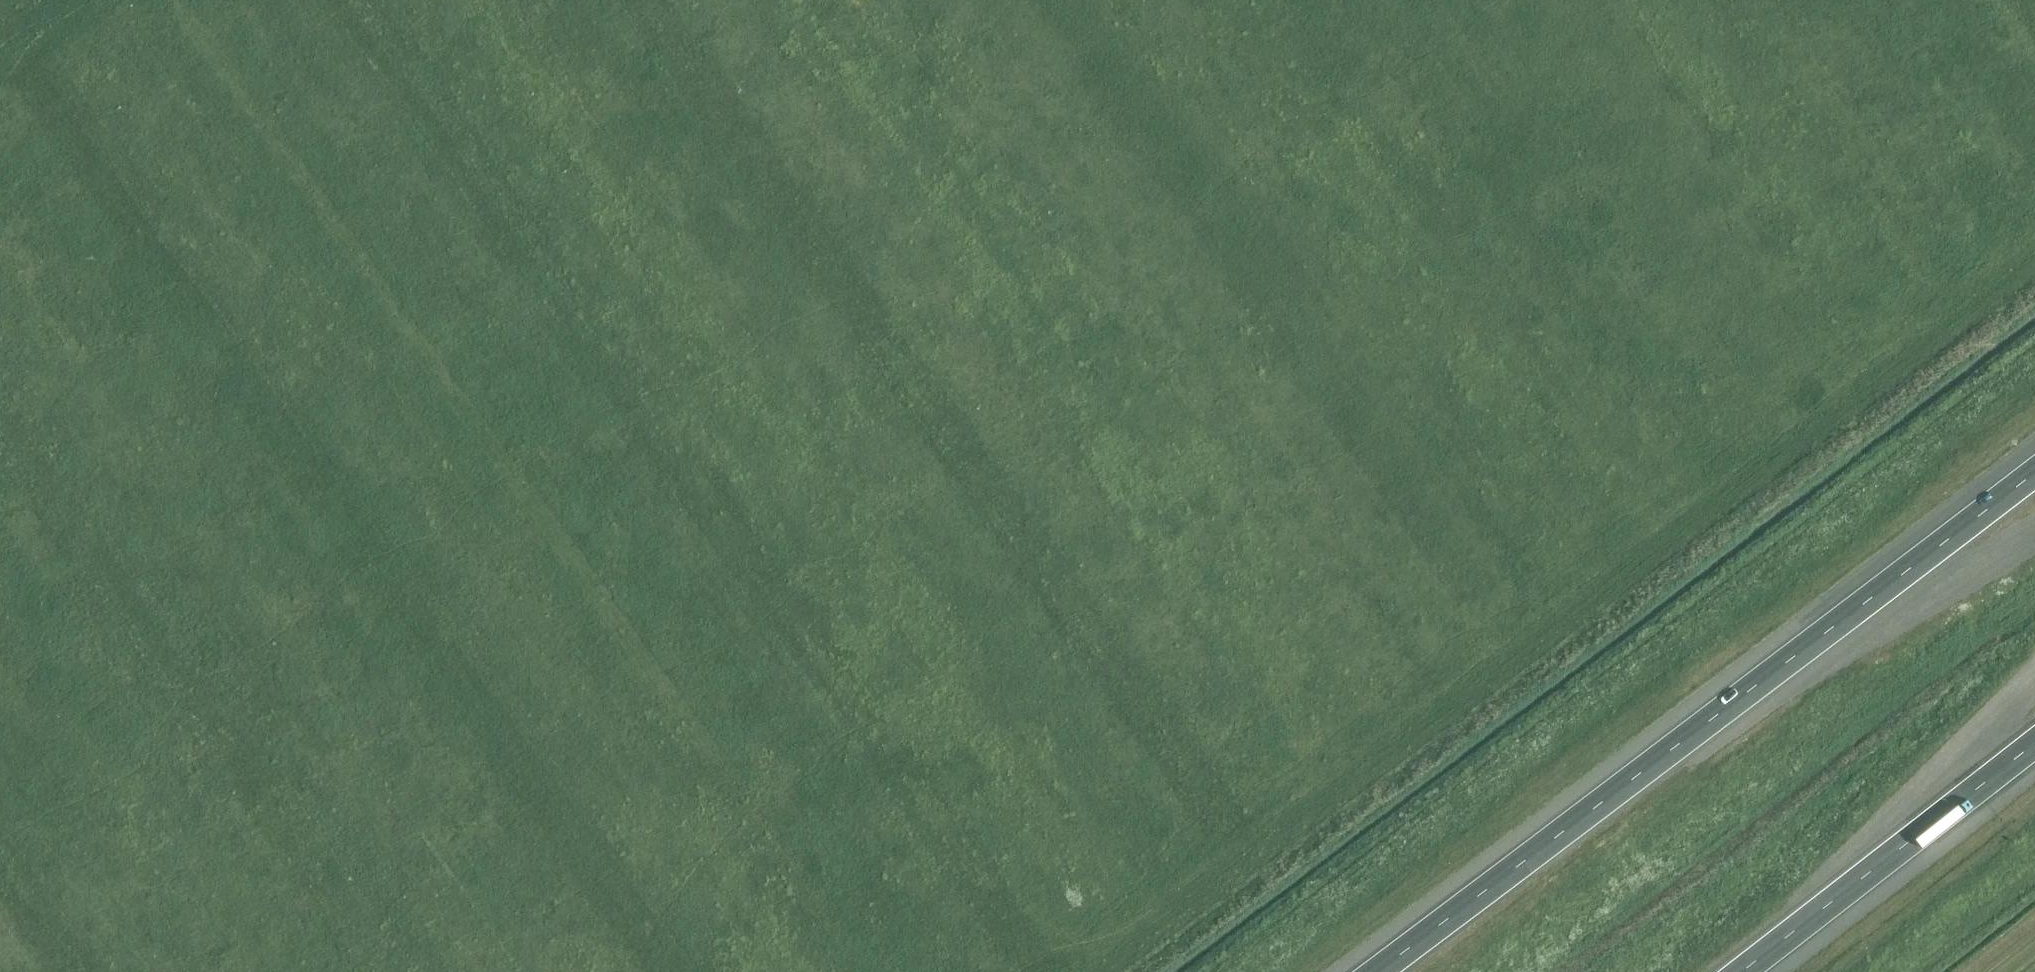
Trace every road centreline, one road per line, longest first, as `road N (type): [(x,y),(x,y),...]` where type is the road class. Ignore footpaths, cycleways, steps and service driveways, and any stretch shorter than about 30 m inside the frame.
road 1 (motorway): [(2034,471),(1374,971)]
road 2 (motorway): [(1742,971),(2034,743)]

